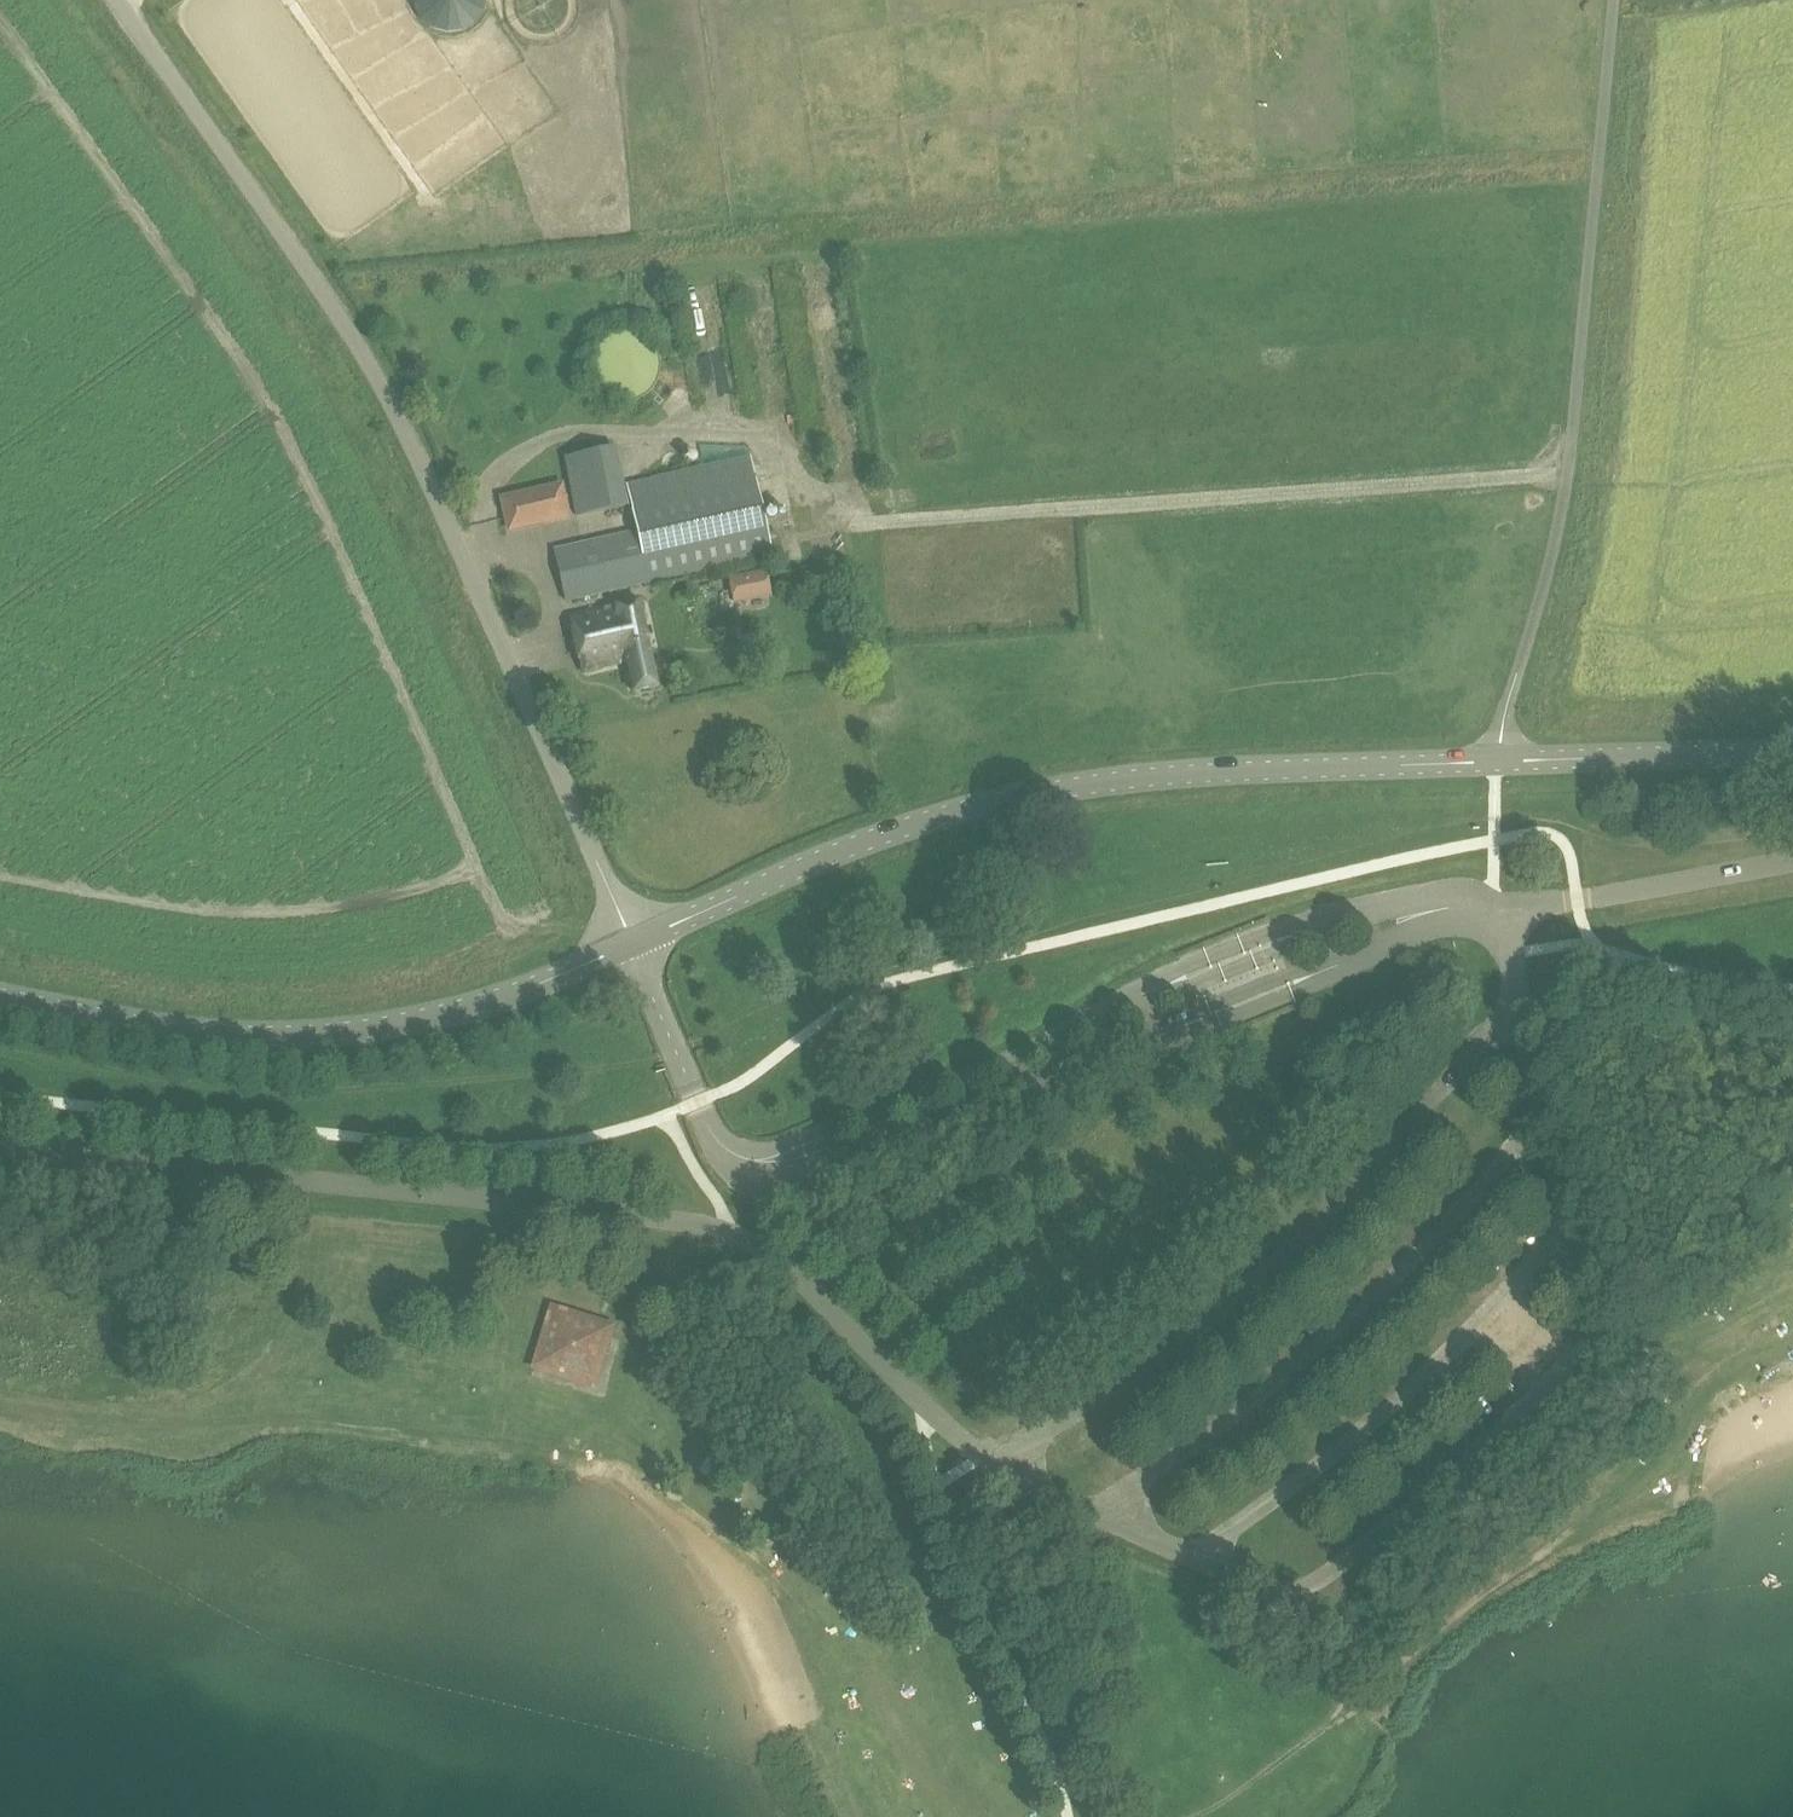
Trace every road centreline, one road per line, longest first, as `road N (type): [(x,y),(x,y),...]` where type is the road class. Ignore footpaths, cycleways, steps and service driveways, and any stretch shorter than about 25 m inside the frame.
road 1 (tertiary): [(634,944),(859,841),(994,801),(1204,774),(1792,745)]
road 2 (unclassified): [(634,944),(376,374),(116,0)]
road 3 (track): [(1493,763),(1568,467),(1613,0)]
road 4 (tertiary): [(634,944),(493,1002),(327,1033),(220,1034),(0,997)]

